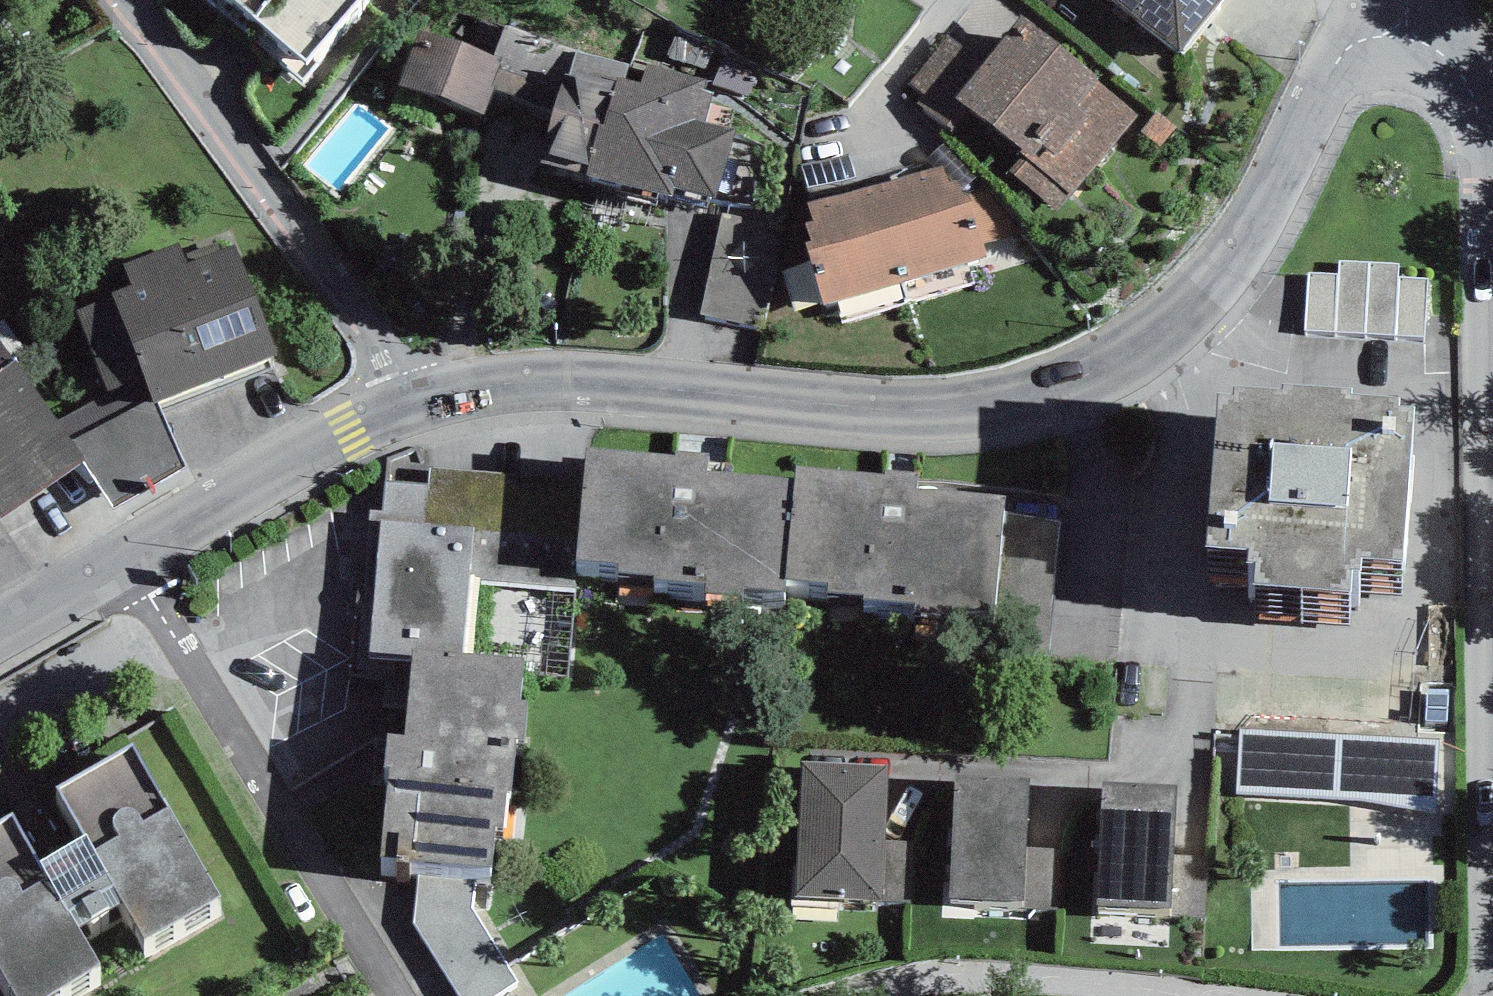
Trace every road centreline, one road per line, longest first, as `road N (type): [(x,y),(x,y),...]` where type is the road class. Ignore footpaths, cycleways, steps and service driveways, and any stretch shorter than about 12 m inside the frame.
road 1 (tertiary): [(1401,31),(1369,36),(1344,57),(1274,190),(1216,279),(1150,340),(1070,385),(987,407),(931,410),(541,381),(410,404)]
road 2 (residential): [(1401,31),(1449,49),(1477,92),(1484,126),(1492,977)]
road 3 (residential): [(135,553),(401,995)]
road 4 (residential): [(104,0),(208,144),(323,263),(386,352),(410,404)]
road 5 (tertiary): [(410,404),(349,430),(135,553)]
road 6 (track): [(890,995),(968,988),(1113,995)]
road 7 (tertiary): [(135,553),(0,632)]

